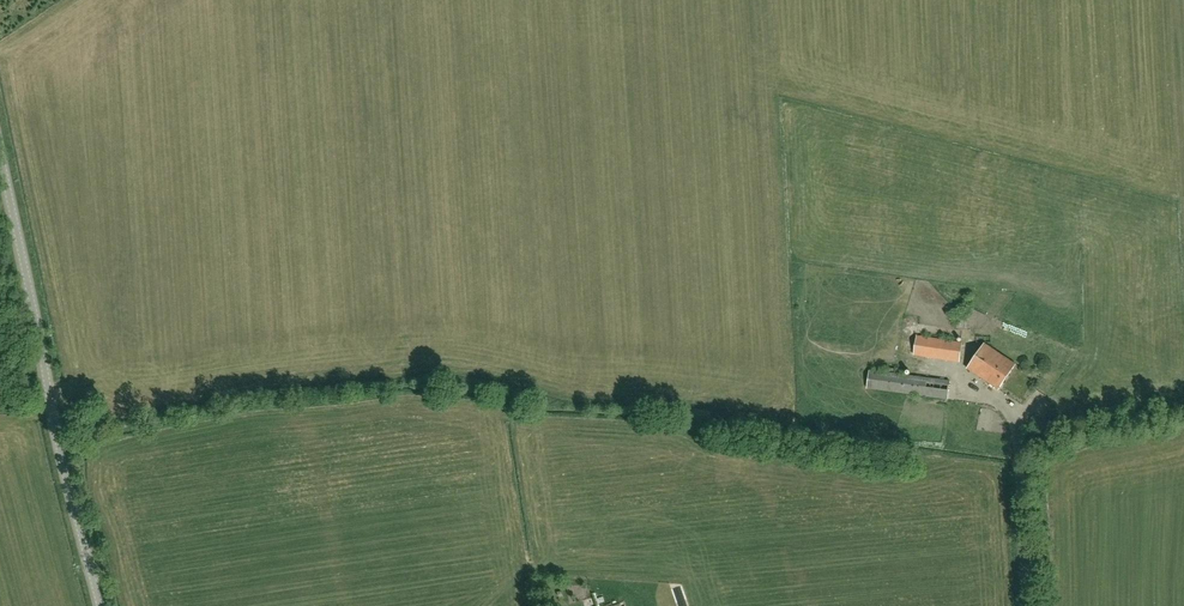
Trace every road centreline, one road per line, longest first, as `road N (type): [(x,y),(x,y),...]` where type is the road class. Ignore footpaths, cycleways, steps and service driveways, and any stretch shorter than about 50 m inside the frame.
road 1 (tertiary): [(100,605),(0,162)]
road 2 (track): [(1013,421),(1025,605)]

